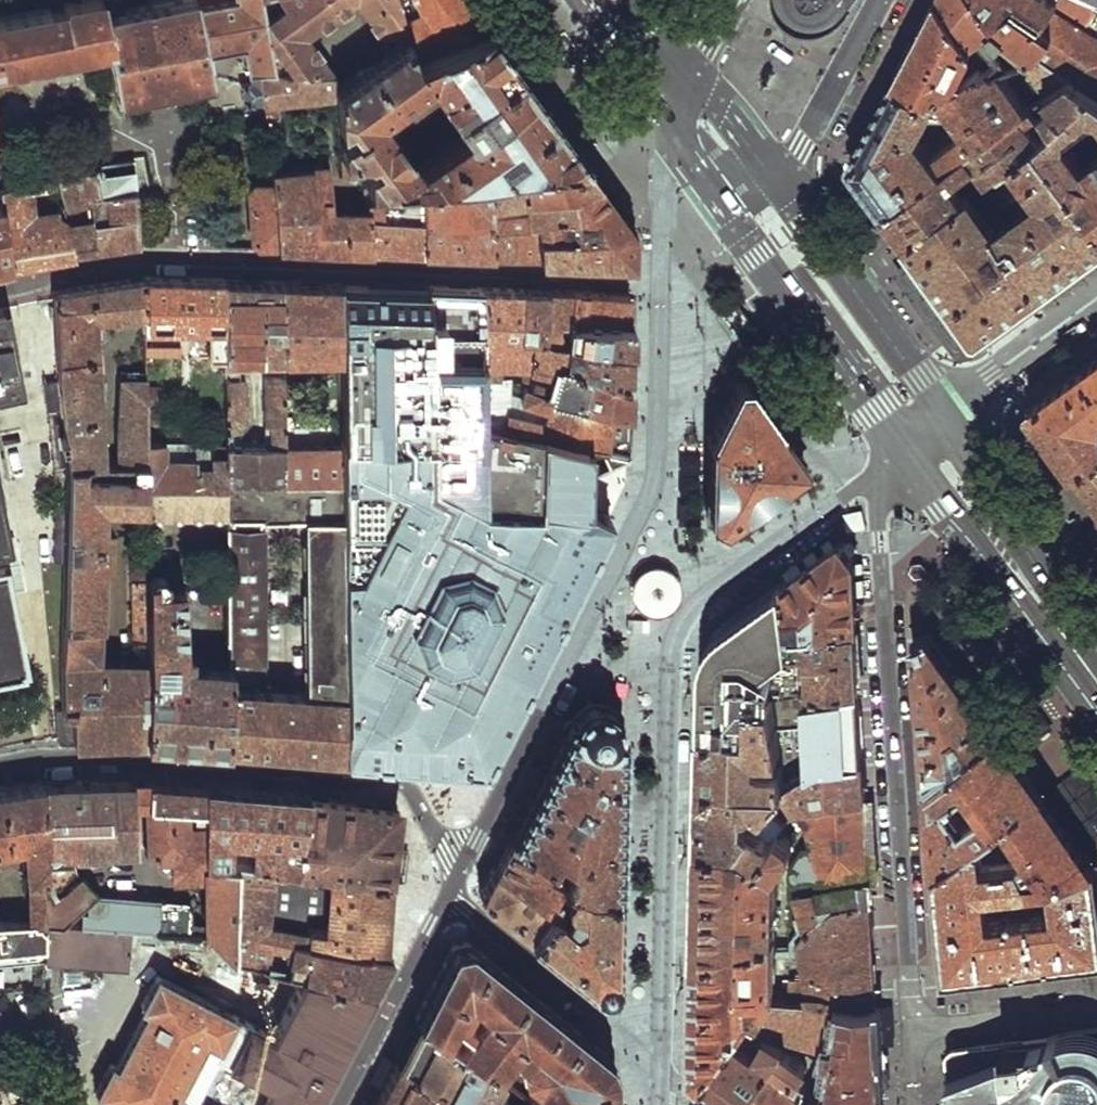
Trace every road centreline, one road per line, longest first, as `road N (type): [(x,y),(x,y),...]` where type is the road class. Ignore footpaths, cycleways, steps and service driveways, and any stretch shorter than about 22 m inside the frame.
road 1 (residential): [(660,278),(129,258),(0,289)]
road 2 (residential): [(660,278),(655,478),(465,865)]
road 3 (residential): [(901,448),(880,542),(913,1027)]
road 4 (residential): [(465,865),(395,779),(132,759),(0,767)]
road 5 (primary): [(670,126),(901,448)]
road 6 (primary): [(901,448),(1096,713)]
road 7 (primary): [(944,414),(775,179)]
road 8 (primary): [(1096,647),(944,414)]
road 9 (residential): [(465,865),(338,1104)]
road 10 (residential): [(775,179),(802,149),(880,0)]
road 11 (tertiary): [(944,414),(1096,301)]
road 12 (residential): [(913,1027),(1096,1006)]
road 13 (primary): [(583,0),(670,126)]
road 14 (residential): [(670,126),(660,278)]
road 15 (primary): [(775,179),(684,66)]

